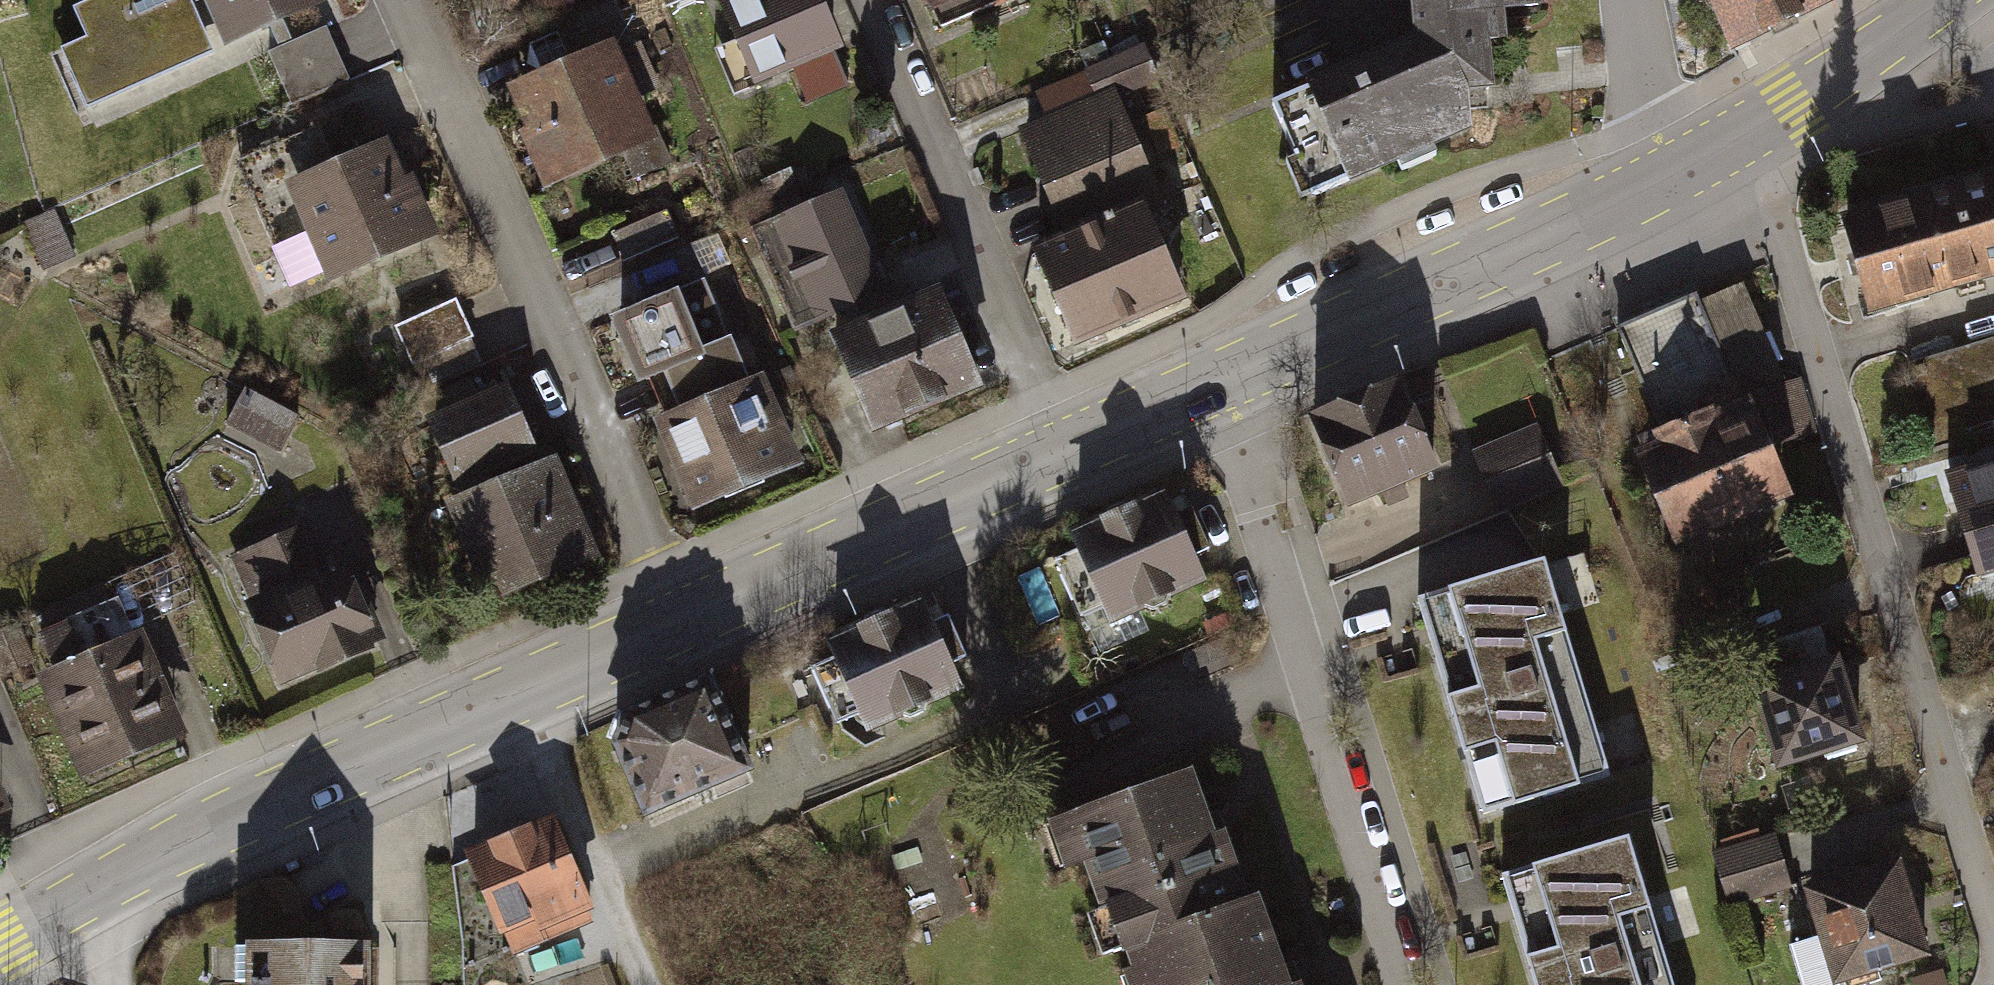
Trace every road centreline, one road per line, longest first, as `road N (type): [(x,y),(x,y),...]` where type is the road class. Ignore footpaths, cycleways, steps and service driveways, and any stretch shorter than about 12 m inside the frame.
road 1 (residential): [(1732,142),(1782,238),(1993,936)]
road 2 (residential): [(685,614),(402,0)]
road 3 (residential): [(1212,390),(1244,467),(1402,984)]
road 4 (tertiary): [(1679,172),(1212,390)]
road 5 (residential): [(1066,455),(869,0)]
road 6 (tertiary): [(518,686),(240,806),(104,882)]
road 7 (tertiary): [(1066,455),(685,614)]
road 8 (residential): [(518,686),(643,984)]
road 9 (tertiary): [(1941,0),(1732,142)]
road 10 (tertiary): [(685,614),(518,686)]
road 11 (residential): [(1679,172),(1652,119),(1630,0)]
road 12 (tertiary): [(1212,390),(1066,455)]
road 13 (tertiary): [(104,882),(0,942)]

